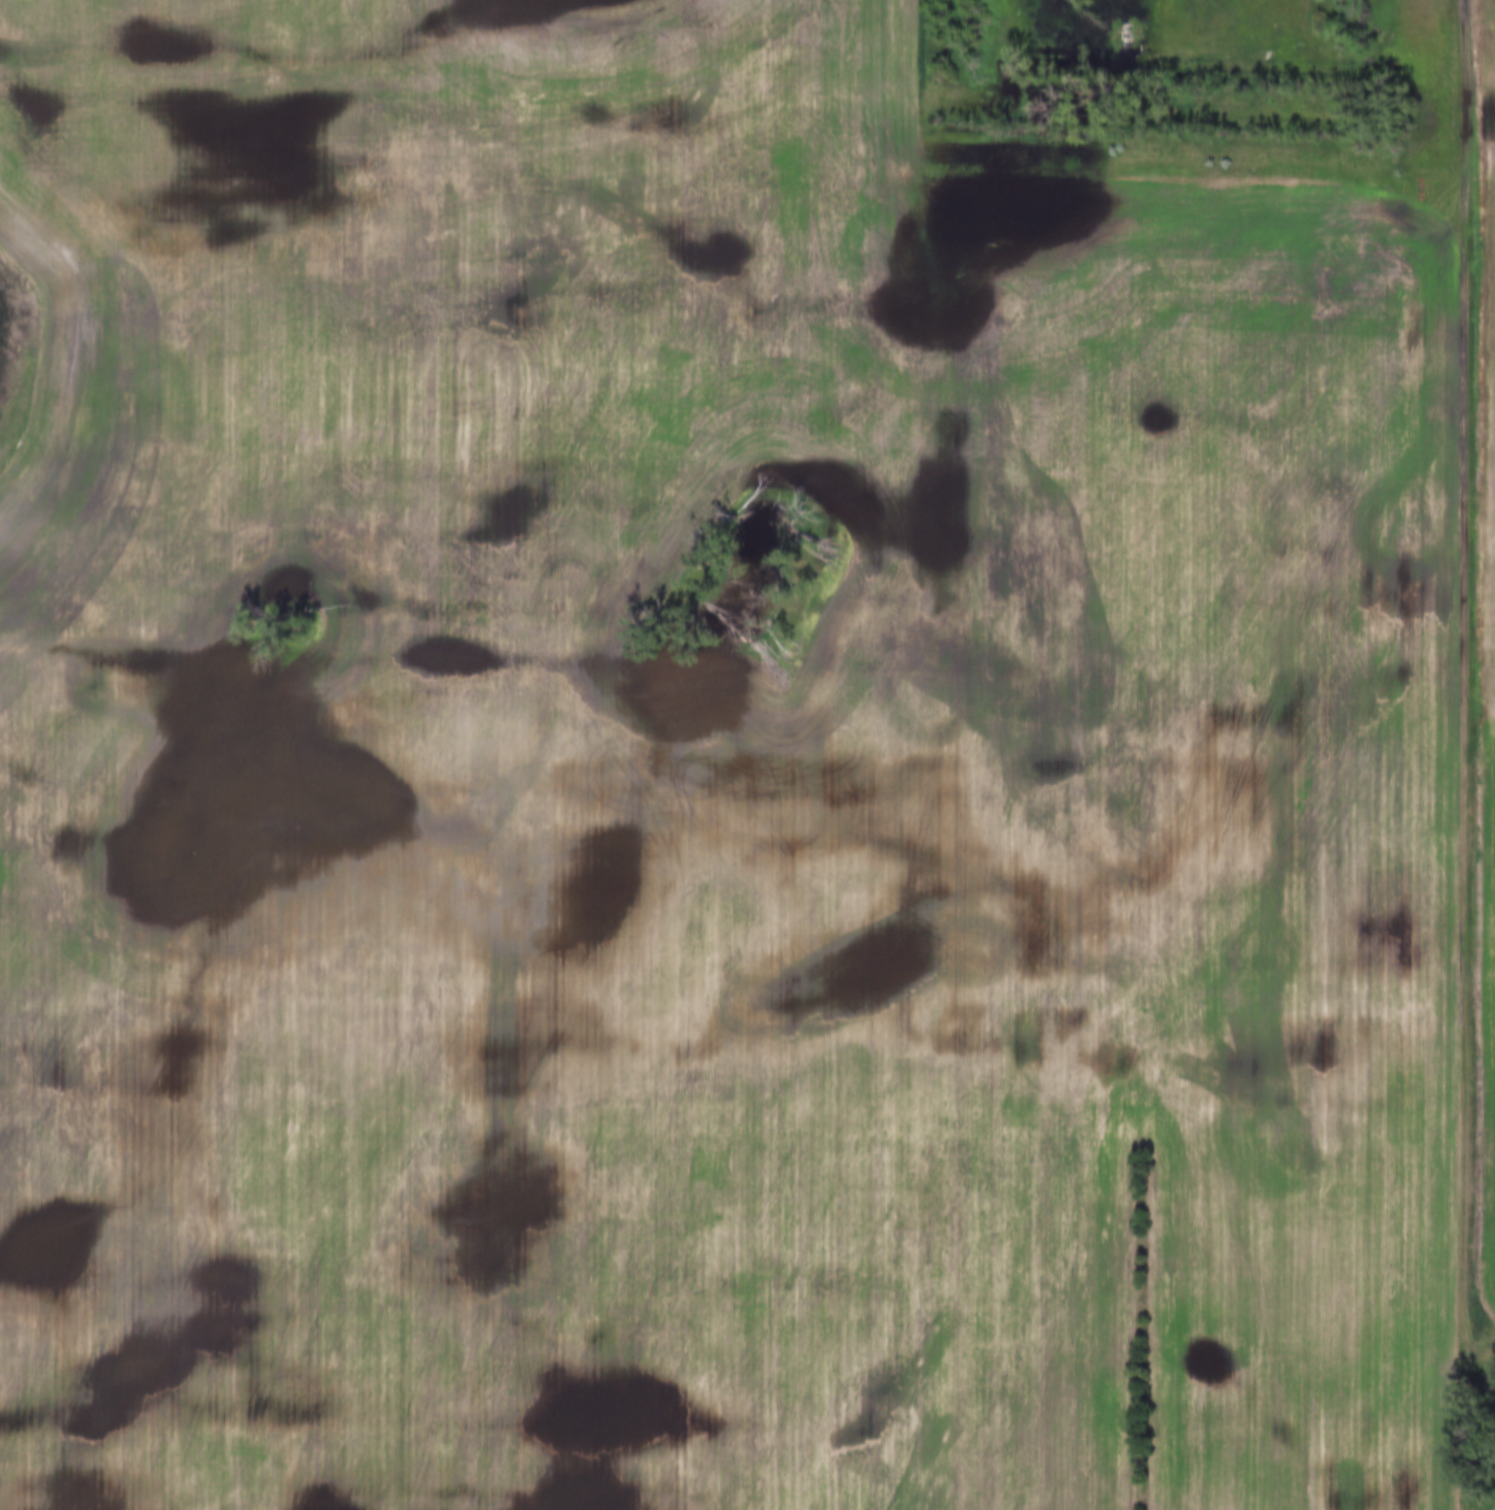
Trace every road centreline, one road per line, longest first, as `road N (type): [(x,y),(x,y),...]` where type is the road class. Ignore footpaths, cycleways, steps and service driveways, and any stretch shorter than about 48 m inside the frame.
road 1 (track): [(1466,1509),(1468,0)]

